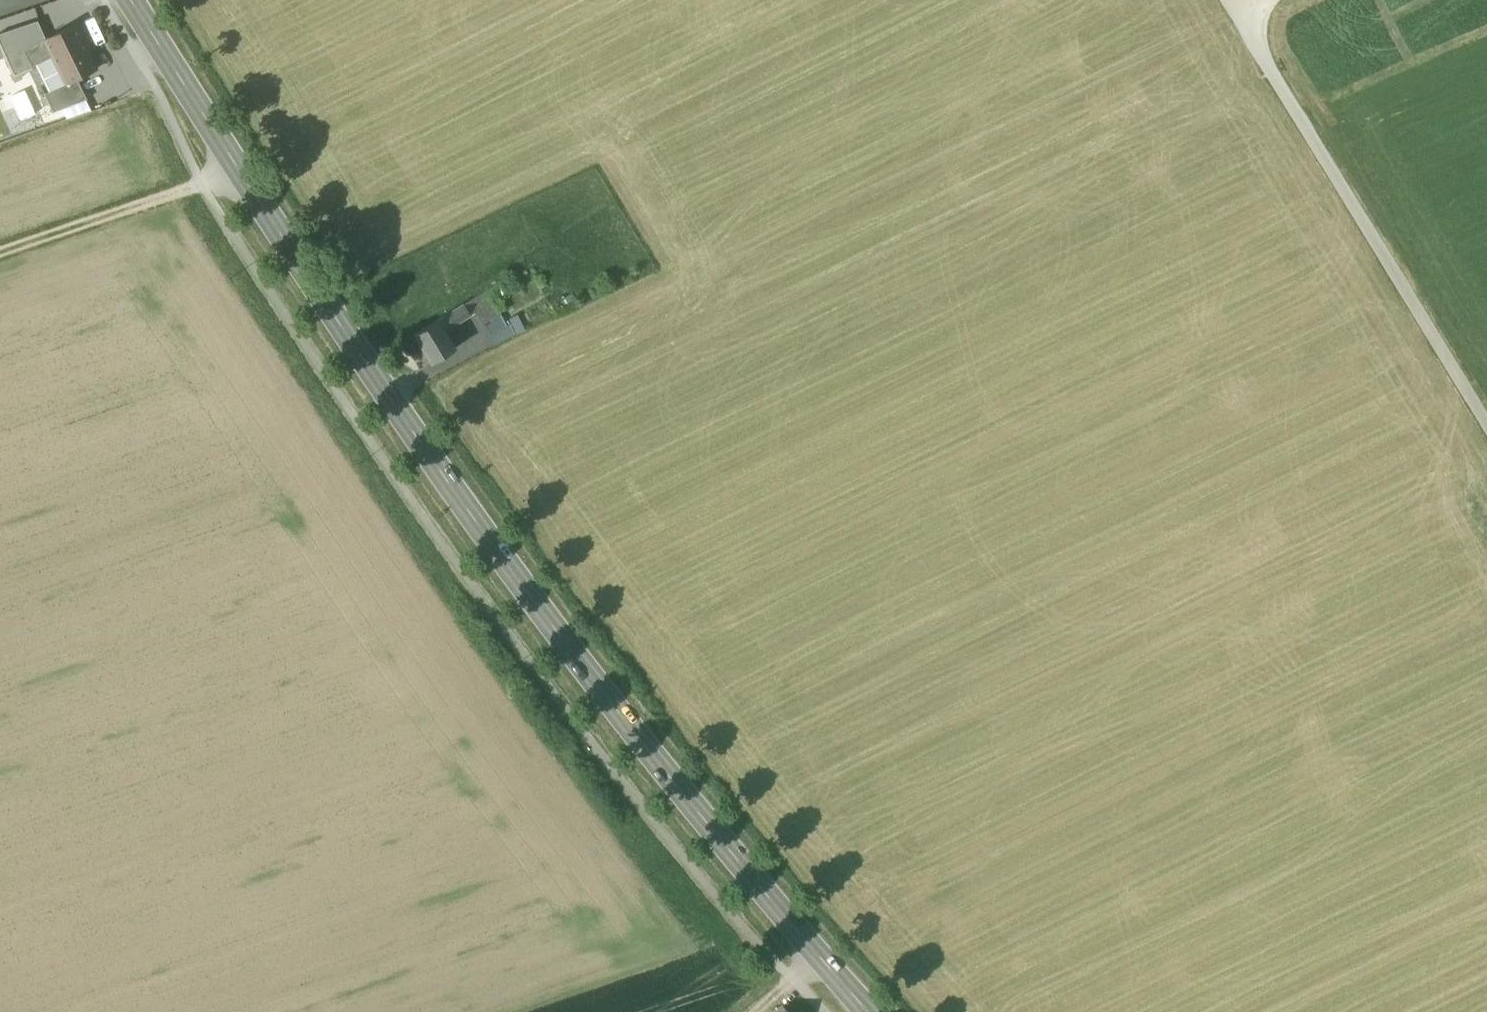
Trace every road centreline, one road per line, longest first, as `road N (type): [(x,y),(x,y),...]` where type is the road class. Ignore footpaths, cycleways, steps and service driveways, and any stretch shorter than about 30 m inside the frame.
road 1 (primary): [(868,1011),(669,781),(539,612),(402,416),(132,0)]
road 2 (track): [(1227,0),(1486,425)]
road 3 (track): [(235,165),(0,253)]

